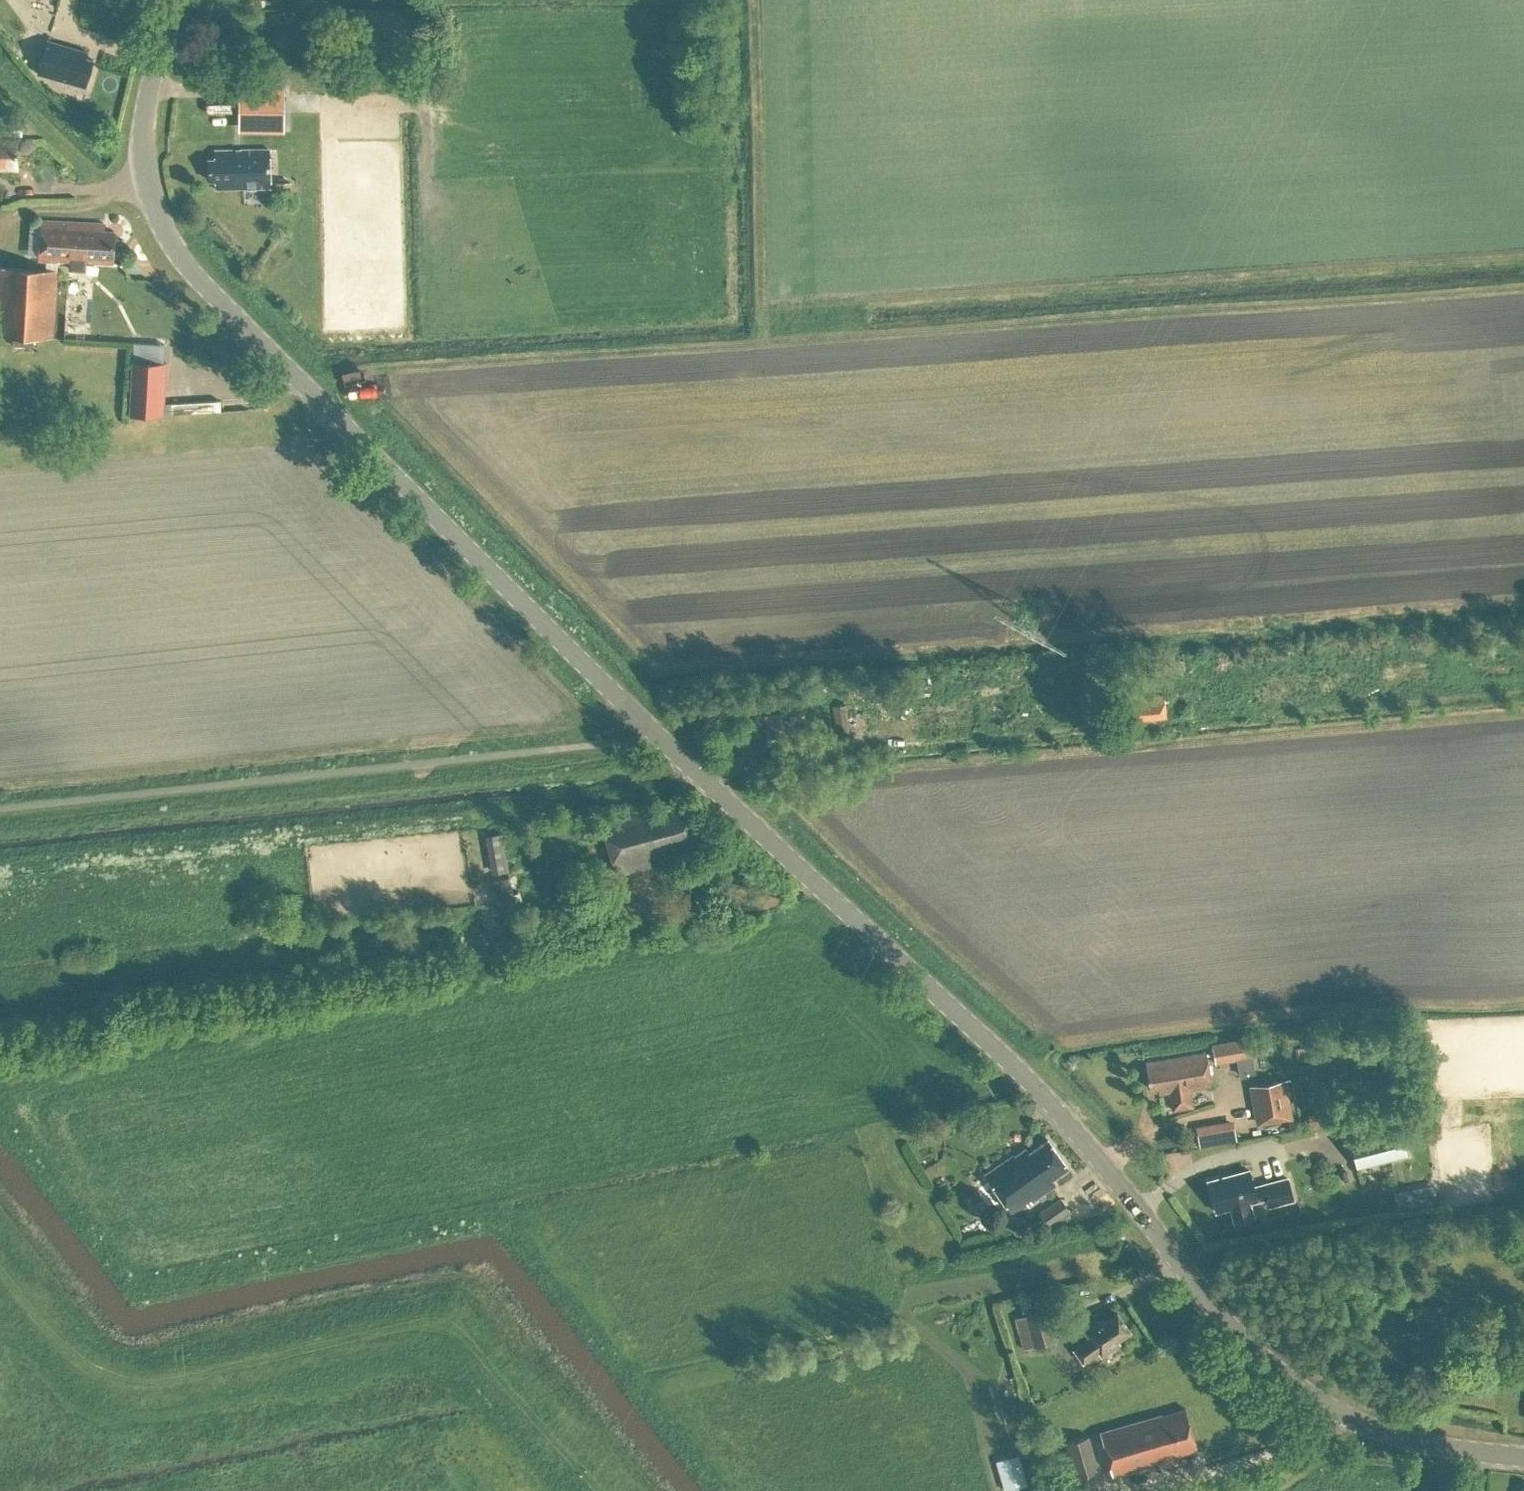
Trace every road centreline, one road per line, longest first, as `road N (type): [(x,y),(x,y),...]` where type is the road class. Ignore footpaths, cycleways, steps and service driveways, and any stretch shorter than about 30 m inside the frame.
road 1 (tertiary): [(1523,1455),(1389,1433),(1335,1411),(1276,1370),(1233,1329),(1028,1080),(660,737),(192,269),(154,213),(141,167),(144,113),(176,0)]
road 2 (track): [(107,188),(0,79)]

